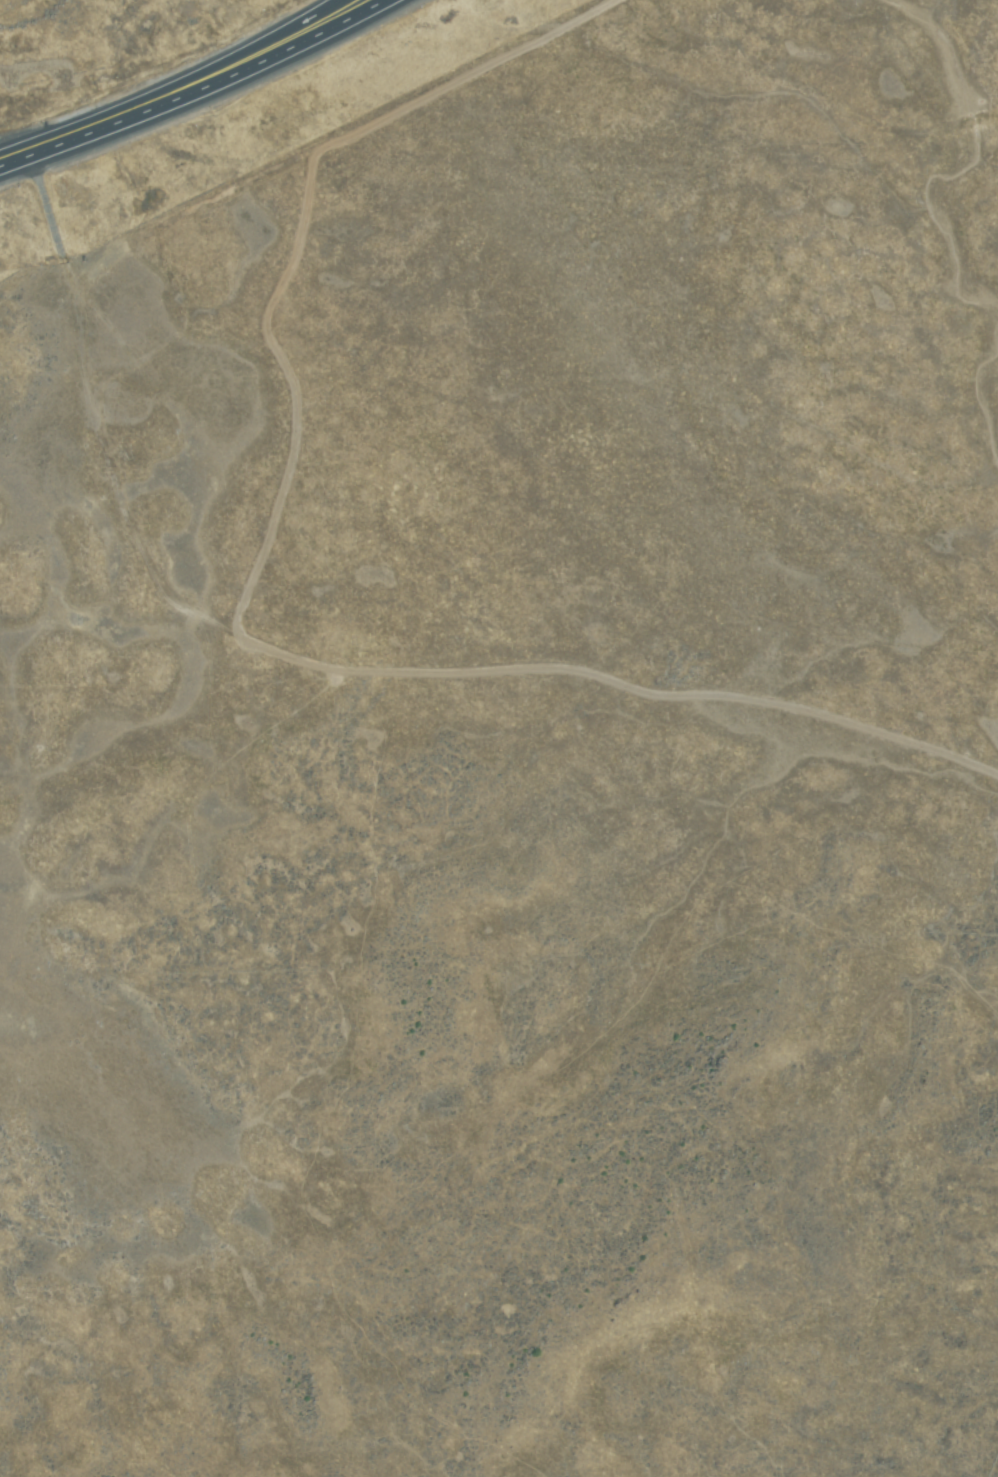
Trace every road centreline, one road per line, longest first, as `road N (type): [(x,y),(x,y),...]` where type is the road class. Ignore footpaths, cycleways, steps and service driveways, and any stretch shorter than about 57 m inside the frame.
road 1 (primary): [(0,165),(282,47)]
road 2 (primary): [(282,47),(396,0)]

